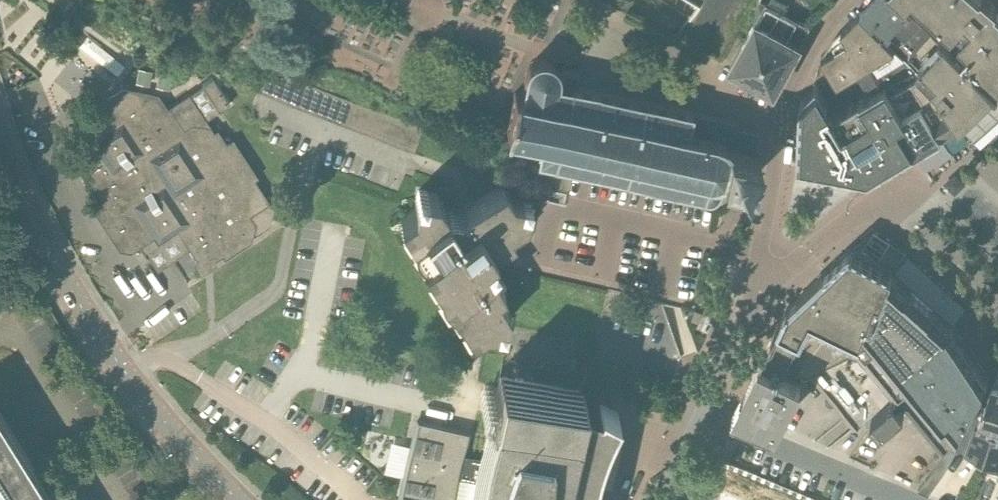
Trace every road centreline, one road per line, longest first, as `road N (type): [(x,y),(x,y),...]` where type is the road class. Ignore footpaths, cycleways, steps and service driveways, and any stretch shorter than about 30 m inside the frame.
road 1 (secondary): [(239,499),(170,431),(112,355),(47,248),(0,142)]
road 2 (residential): [(703,414),(756,292),(783,120)]
road 3 (residential): [(698,80),(666,90),(622,78),(611,48),(639,32),(691,57),(698,75)]
road 4 (residential): [(899,499),(703,414)]
road 5 (residential): [(783,120),(822,33),(857,0)]

